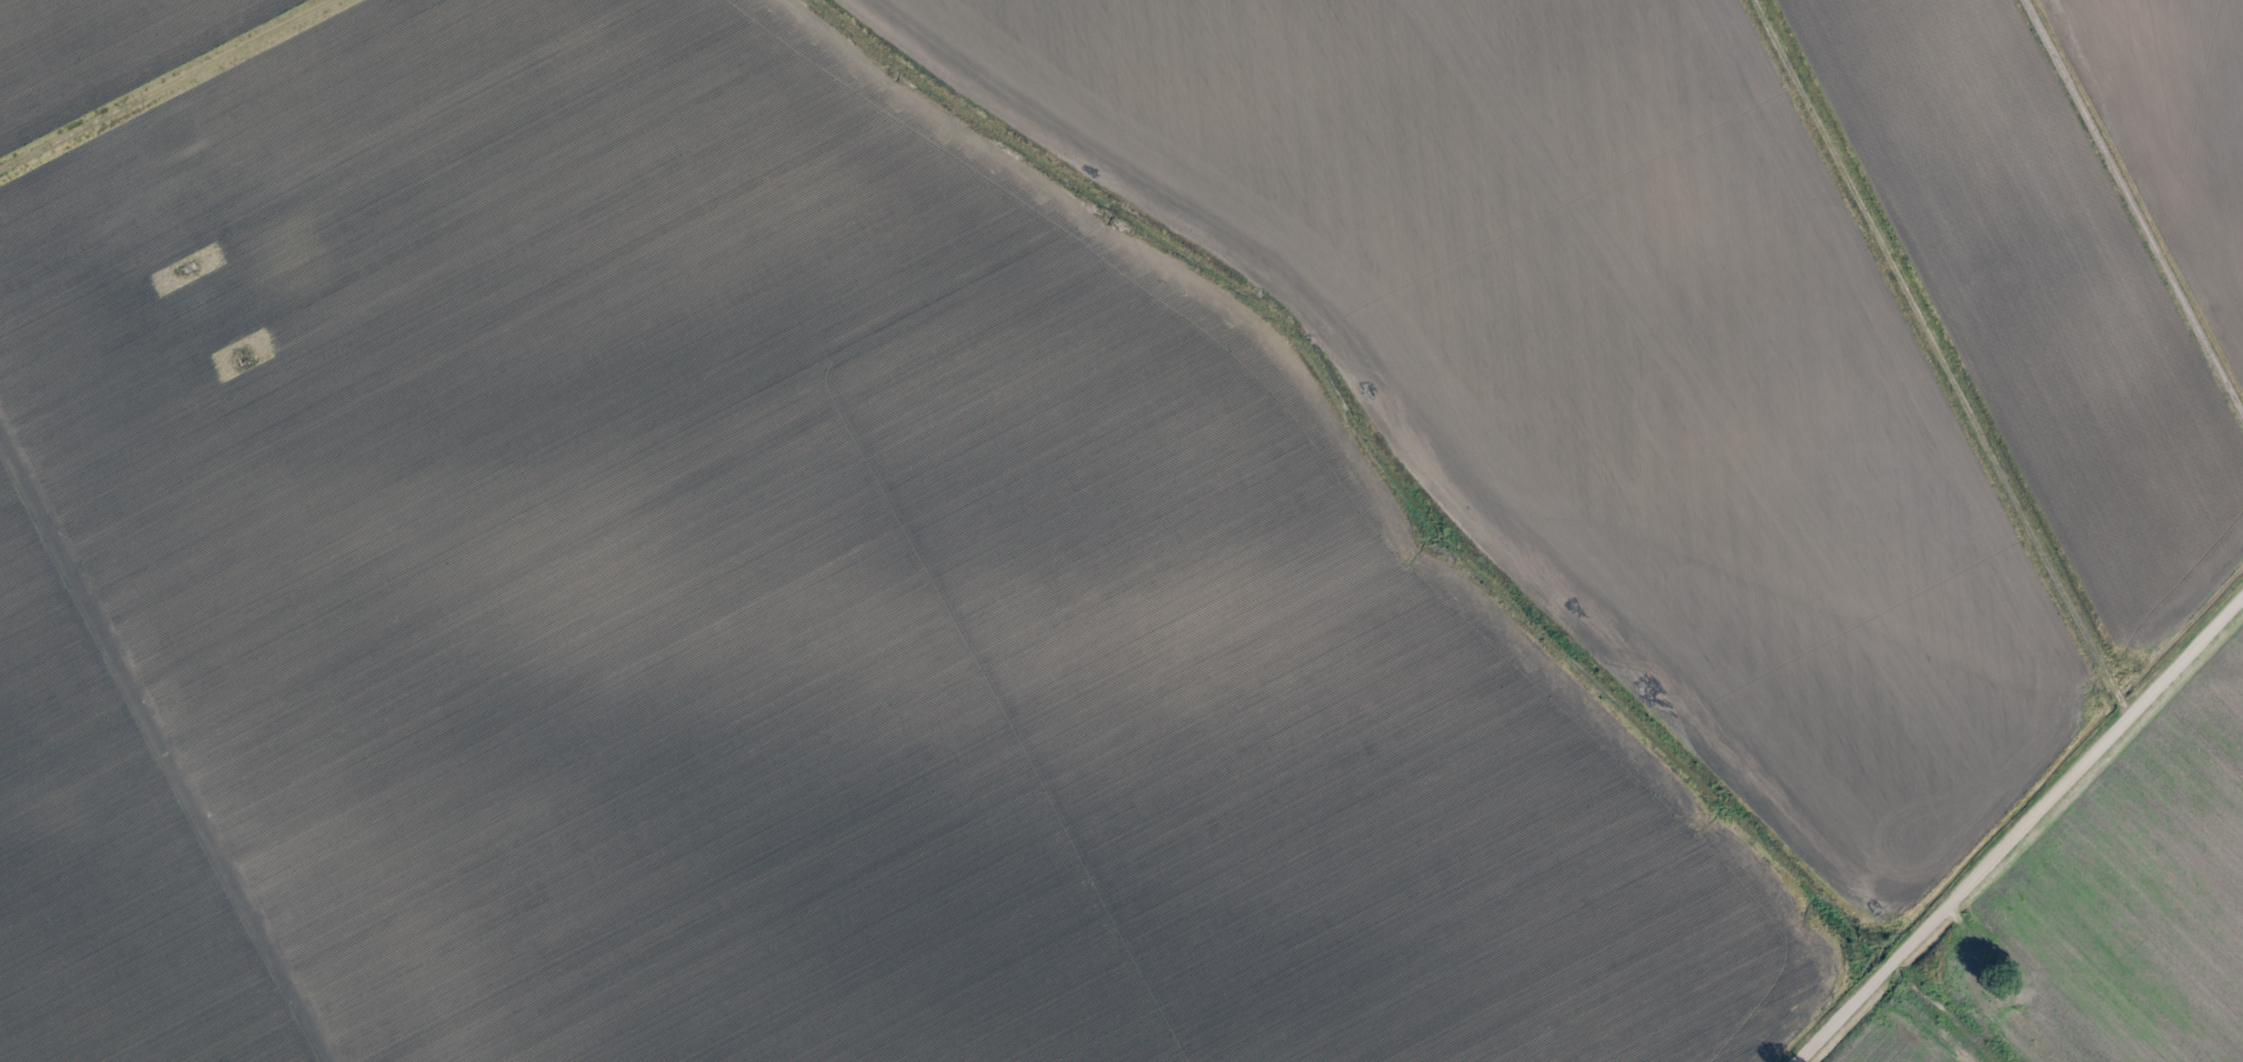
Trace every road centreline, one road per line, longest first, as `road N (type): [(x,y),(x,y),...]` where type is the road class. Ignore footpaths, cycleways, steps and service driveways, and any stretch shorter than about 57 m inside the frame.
road 1 (residential): [(1782,1061),(2242,577)]

